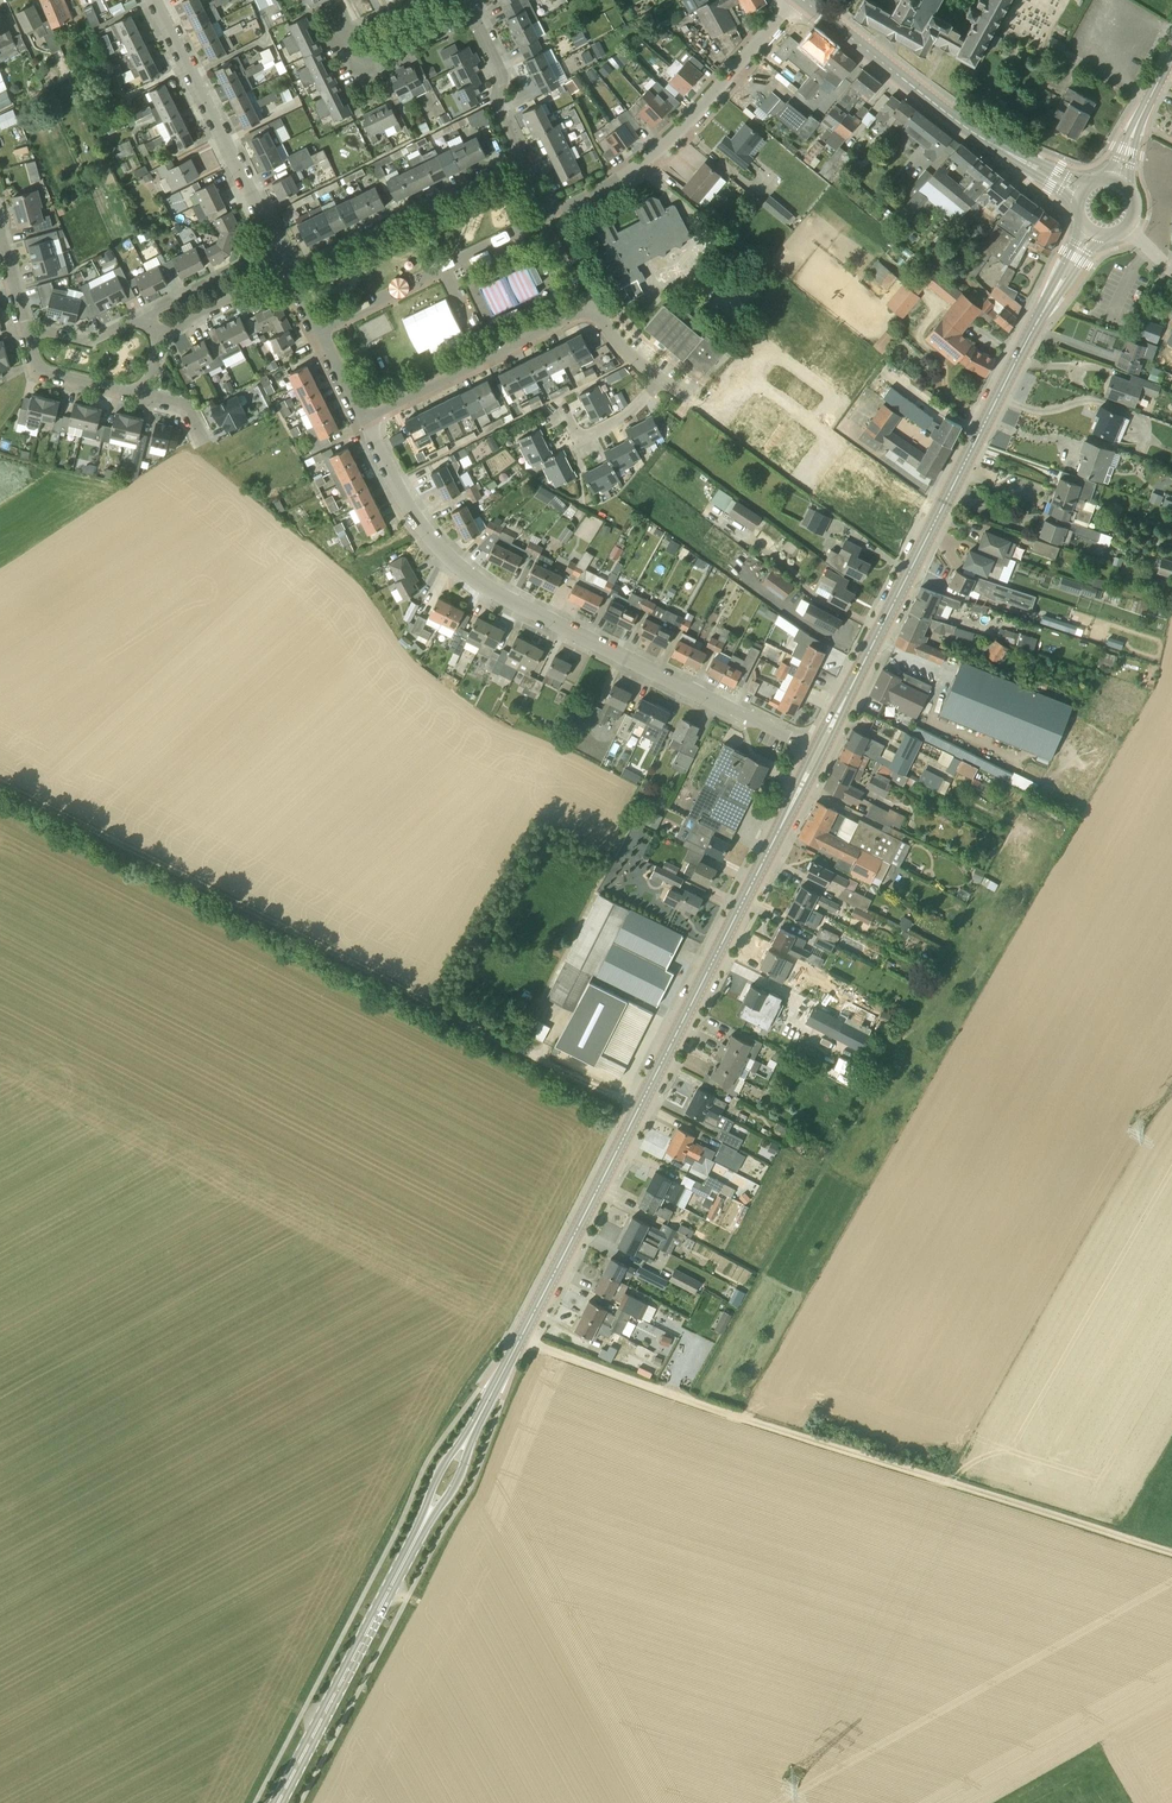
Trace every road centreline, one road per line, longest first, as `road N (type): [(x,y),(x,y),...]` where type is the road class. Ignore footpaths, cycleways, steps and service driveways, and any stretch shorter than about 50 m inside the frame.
road 1 (primary): [(479,1418),(819,751)]
road 2 (track): [(521,1338),(713,1412),(1171,1557)]
road 3 (residential): [(819,751),(477,580),(426,530),(364,417)]
road 4 (primary): [(819,751),(1033,329)]
road 5 (residential): [(552,214),(668,145),(793,0)]
road 6 (primary): [(278,1802),(418,1536)]
road 7 (residential): [(279,250),(151,0)]
road 8 (residential): [(319,328),(552,214)]
road 9 (residential): [(290,271),(521,158)]
road 10 (residential): [(364,417),(588,310)]
road 11 (secondary): [(997,146),(803,0)]
road 12 (residential): [(472,12),(375,59),(353,51),(359,28),(416,0)]
road 13 (residential): [(521,158),(503,119),(502,76),(472,12)]
road 14 (residential): [(559,402),(580,441),(626,415),(660,378)]
road 15 (residential): [(143,395),(43,370),(28,336)]
road 16 (primary): [(479,1418),(437,1476),(418,1536)]
road 17 (primary): [(418,1536),(453,1490),(479,1418)]
road 18 (residential): [(28,336),(90,344),(148,316)]

